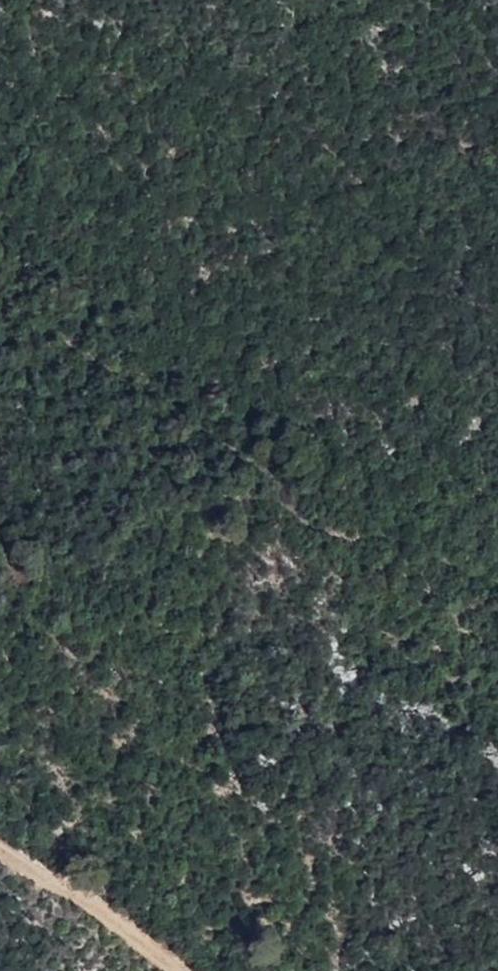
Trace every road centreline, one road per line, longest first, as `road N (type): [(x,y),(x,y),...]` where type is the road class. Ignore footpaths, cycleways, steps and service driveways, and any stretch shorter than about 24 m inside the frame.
road 1 (track): [(0,841),(180,970)]

